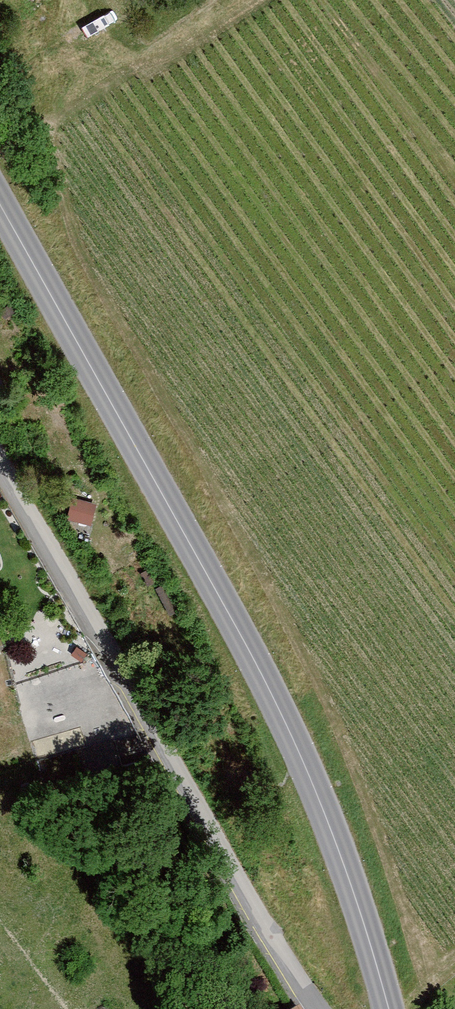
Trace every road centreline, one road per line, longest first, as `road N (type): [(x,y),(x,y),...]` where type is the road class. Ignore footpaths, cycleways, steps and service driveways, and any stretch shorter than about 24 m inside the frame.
road 1 (tertiary): [(389,1008),(344,865),(275,701),(0,207)]
road 2 (residential): [(318,1008),(0,465)]

